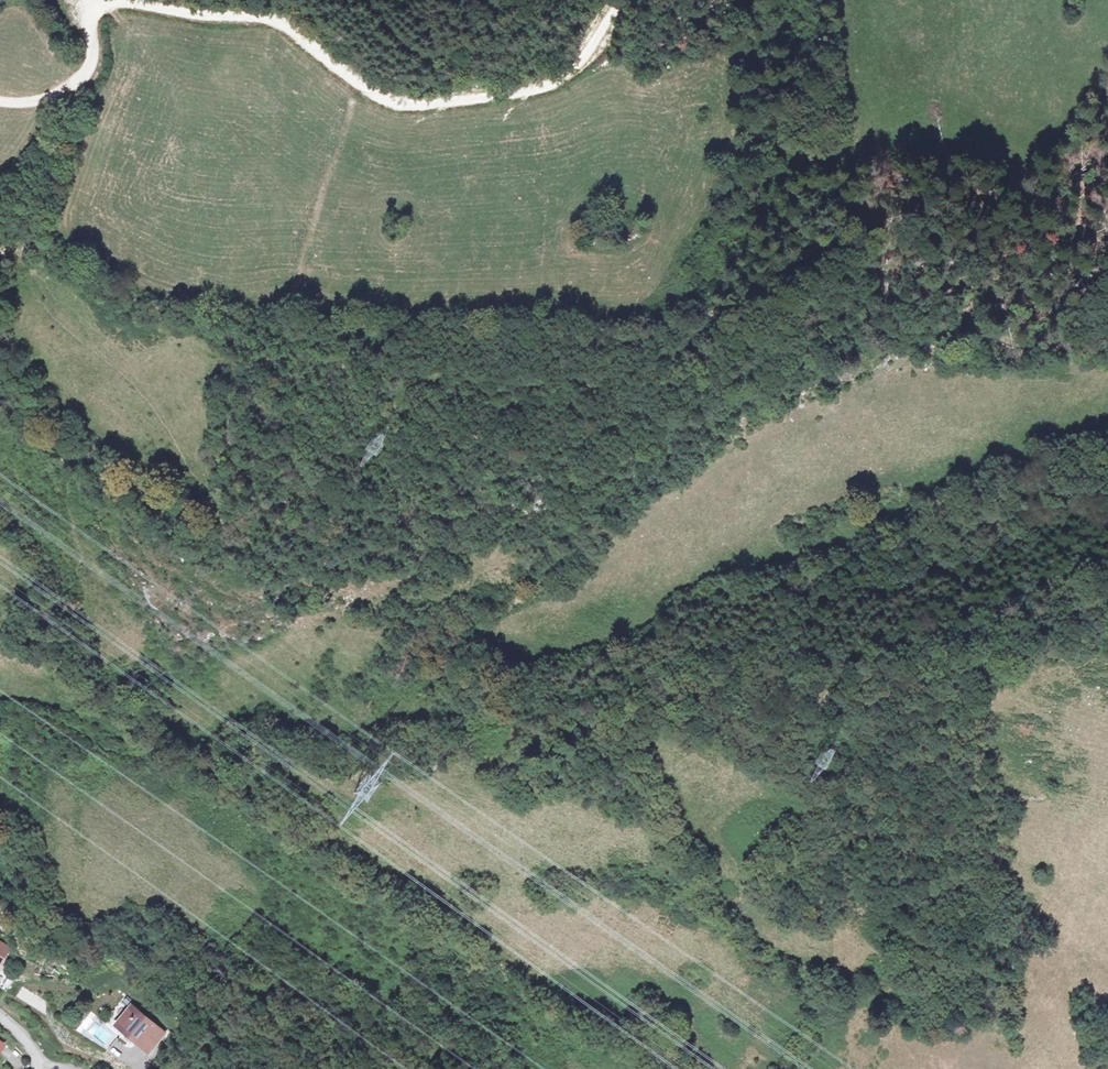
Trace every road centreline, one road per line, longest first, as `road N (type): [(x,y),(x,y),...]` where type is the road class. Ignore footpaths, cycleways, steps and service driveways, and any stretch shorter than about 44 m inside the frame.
road 1 (track): [(0,101),(42,100),(89,70),(90,0)]

